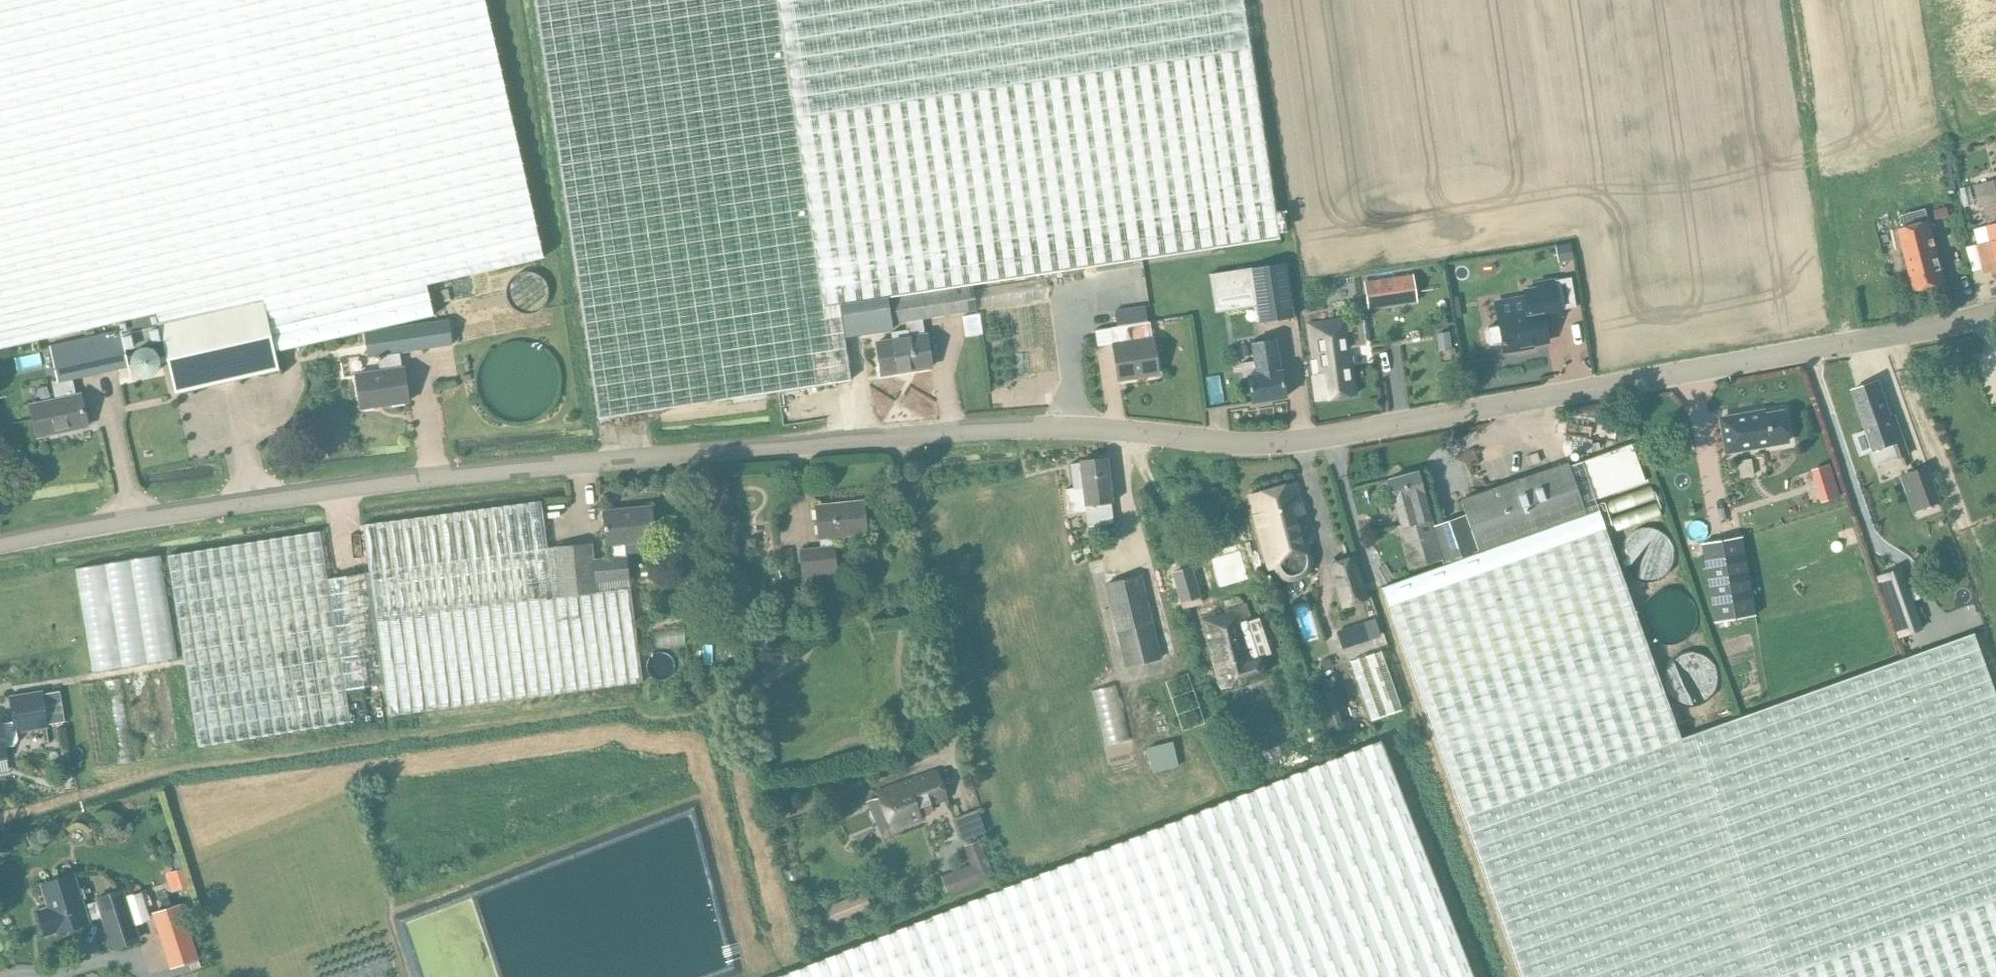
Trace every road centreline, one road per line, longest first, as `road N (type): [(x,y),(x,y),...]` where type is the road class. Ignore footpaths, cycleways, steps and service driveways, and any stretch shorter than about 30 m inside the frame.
road 1 (unclassified): [(0,545),(134,517),(438,476),(1028,427),(1284,446),(1995,318)]

